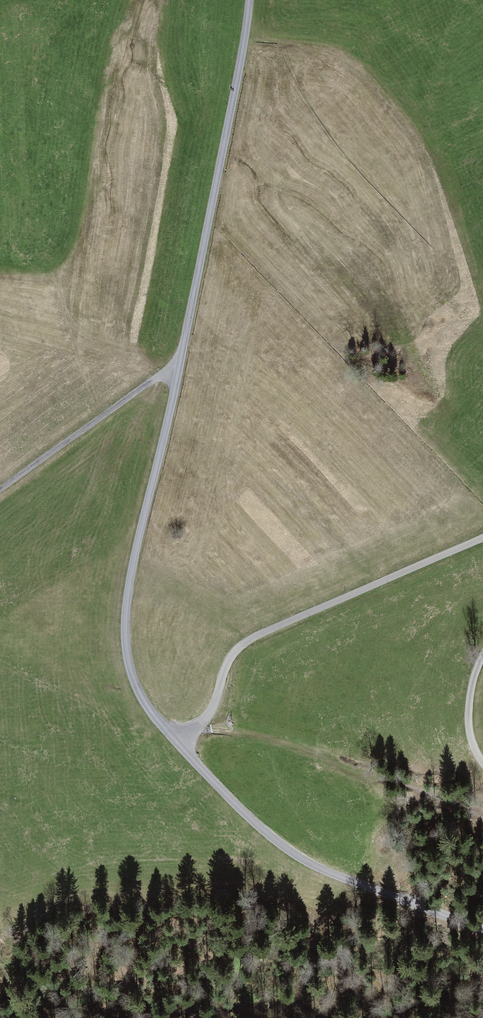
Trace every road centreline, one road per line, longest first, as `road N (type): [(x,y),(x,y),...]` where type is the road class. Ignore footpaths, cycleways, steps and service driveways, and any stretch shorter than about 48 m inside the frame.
road 1 (unclassified): [(482,929),(323,873),(277,845),(146,707),(130,667),(128,584),(180,368)]
road 2 (unclassified): [(180,368),(250,0)]
road 3 (track): [(482,538),(239,649),(201,730)]
road 4 (unclassified): [(180,368),(0,491)]

